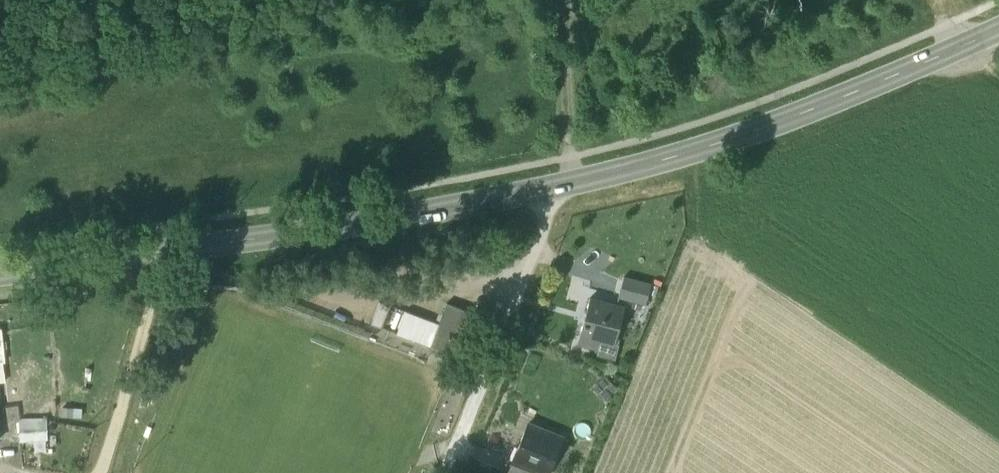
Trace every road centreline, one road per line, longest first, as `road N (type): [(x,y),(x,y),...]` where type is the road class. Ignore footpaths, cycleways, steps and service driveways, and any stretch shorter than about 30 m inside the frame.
road 1 (secondary): [(558,186),(732,140),(998,29)]
road 2 (secondary): [(157,252),(558,186)]
road 3 (unclassified): [(444,472),(558,186)]
road 4 (unclassified): [(157,252),(98,472)]
road 5 (secondary): [(0,274),(157,252)]
road 6 (track): [(568,0),(566,158)]

